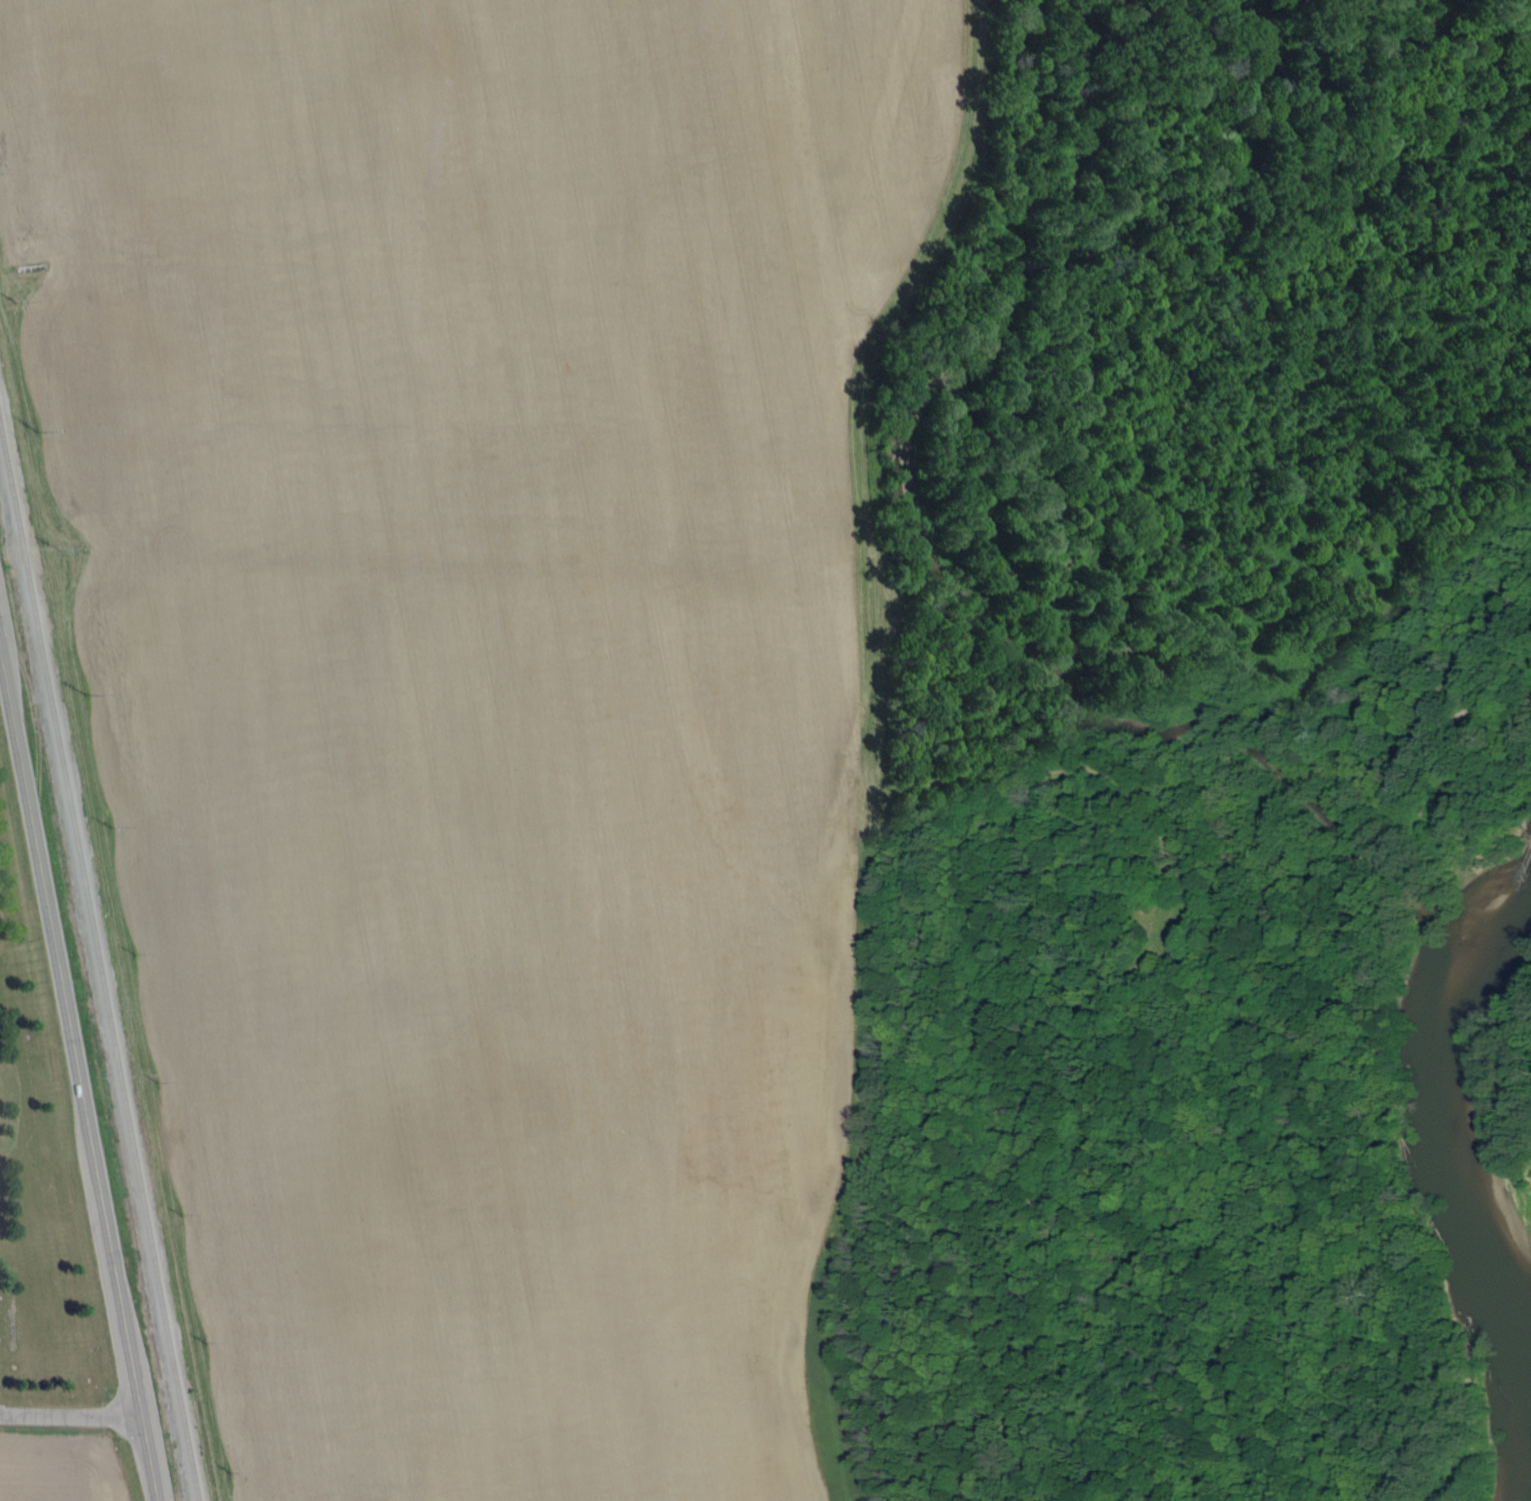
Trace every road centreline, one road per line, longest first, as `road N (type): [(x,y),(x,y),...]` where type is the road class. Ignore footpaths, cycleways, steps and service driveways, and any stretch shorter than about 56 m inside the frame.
road 1 (tertiary): [(158,1500),(0,645)]
road 2 (residential): [(143,1419),(0,1418)]

